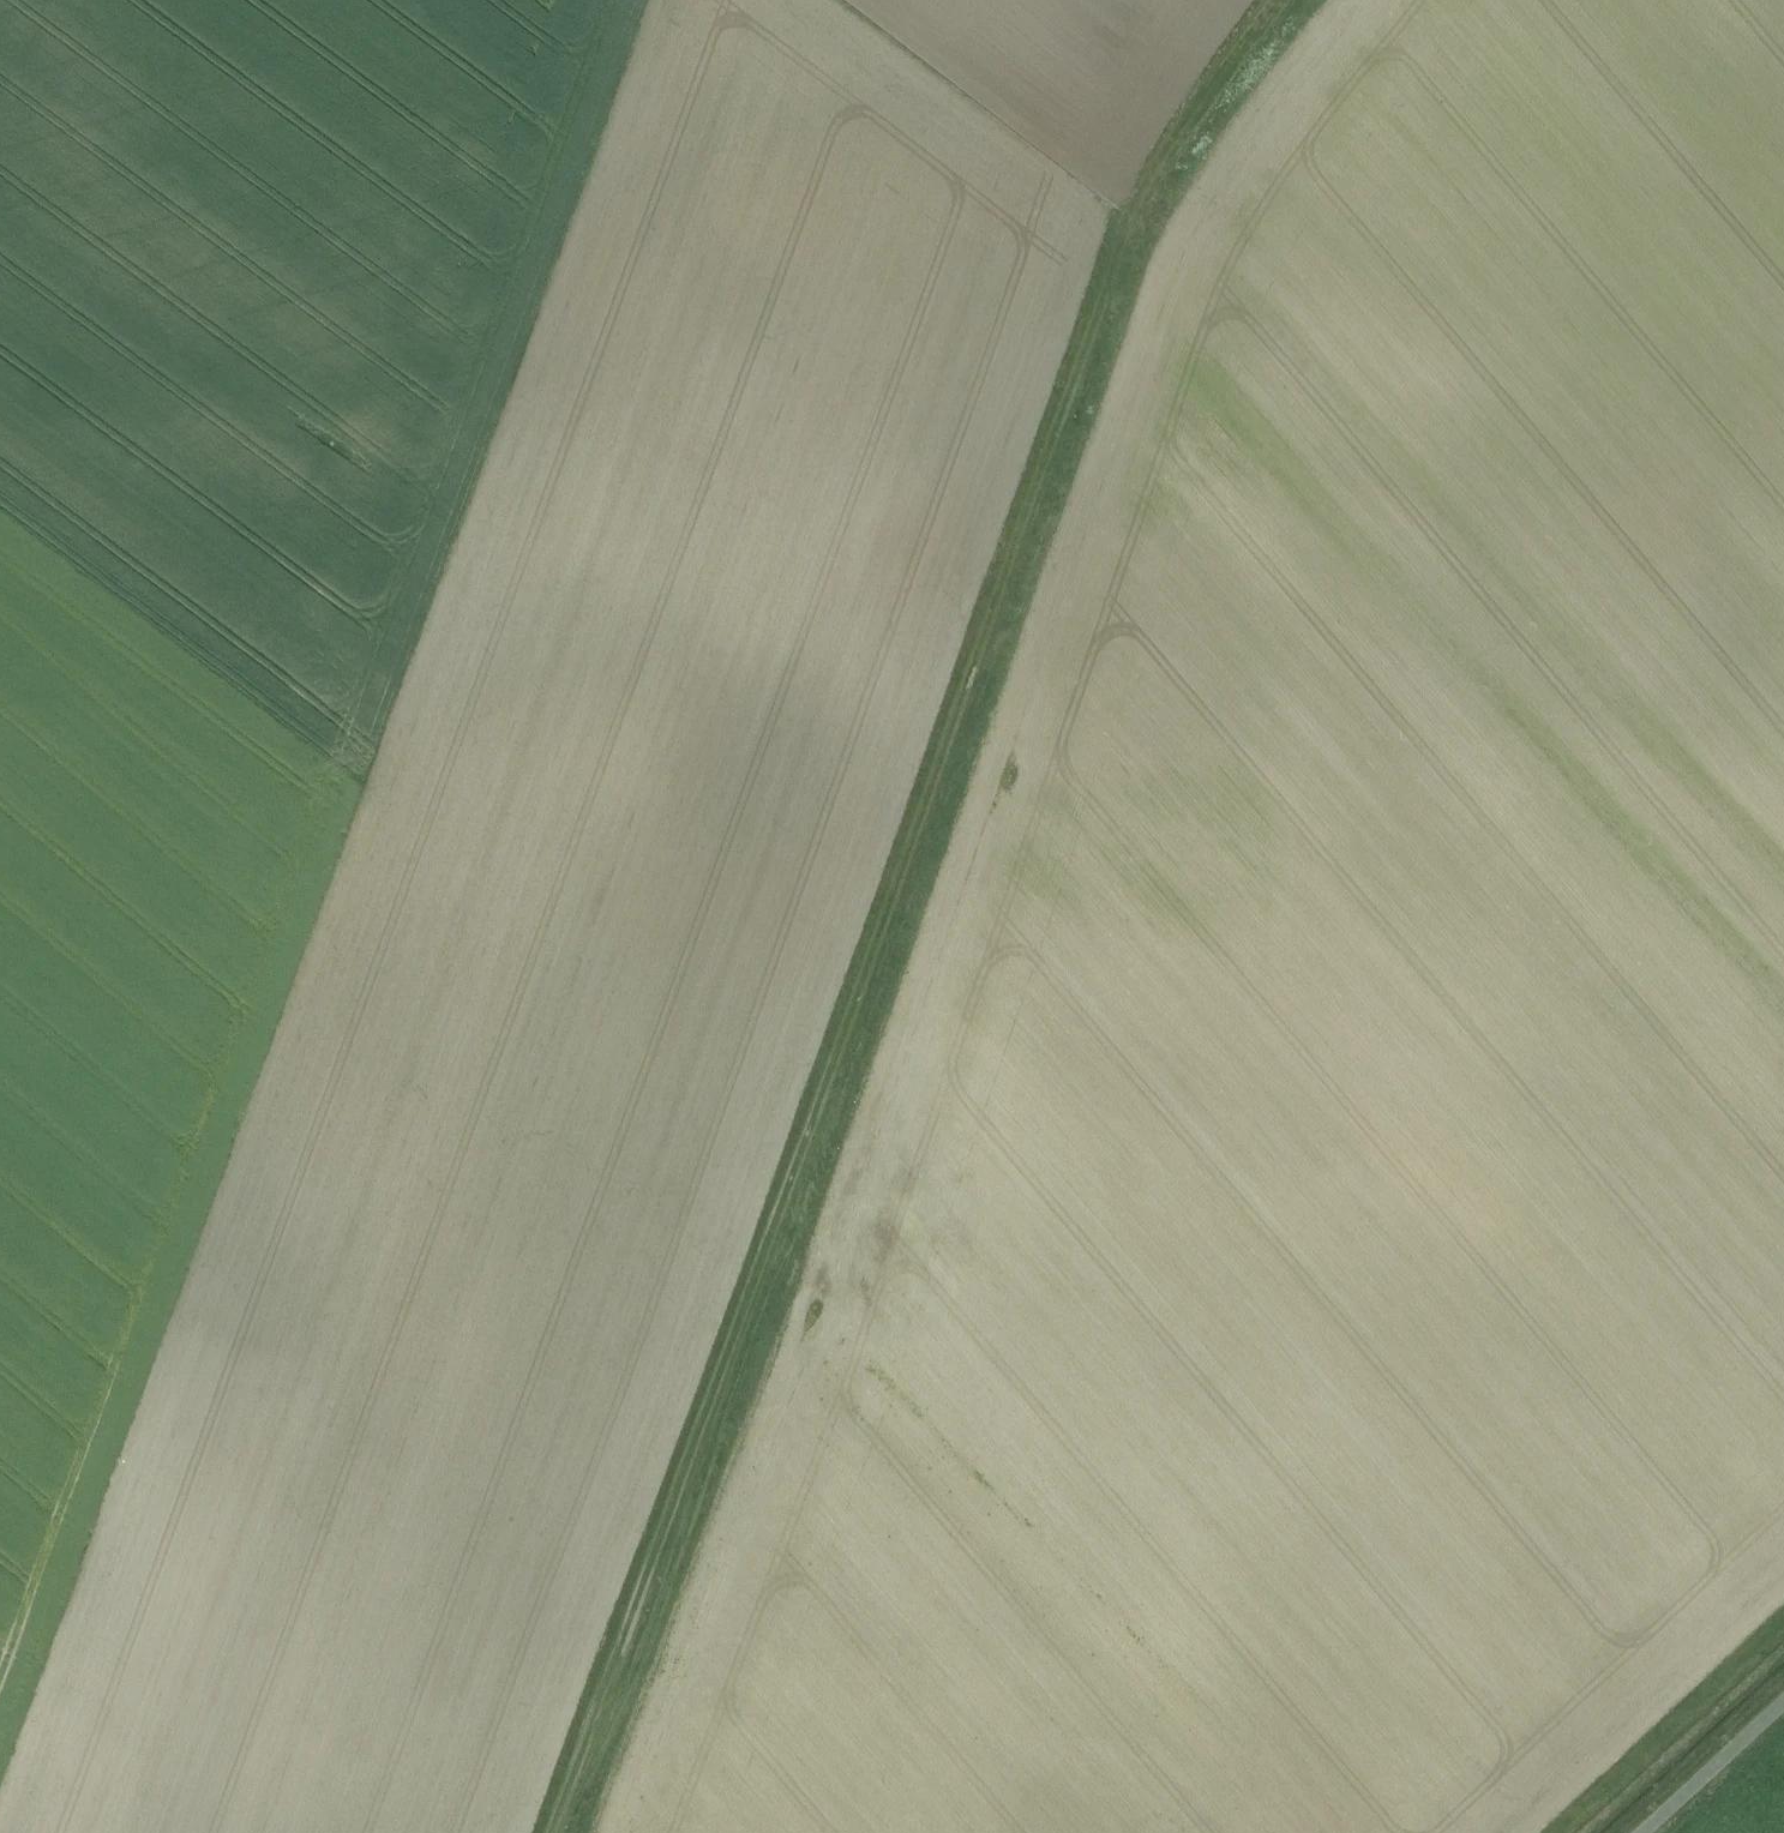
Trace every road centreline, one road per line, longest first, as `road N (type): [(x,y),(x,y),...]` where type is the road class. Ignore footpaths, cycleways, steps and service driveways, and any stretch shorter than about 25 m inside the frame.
road 1 (track): [(569,1832),(792,1256),(1140,261),(1191,161),(1314,0)]
road 2 (track): [(1783,1714),(1656,1832)]

